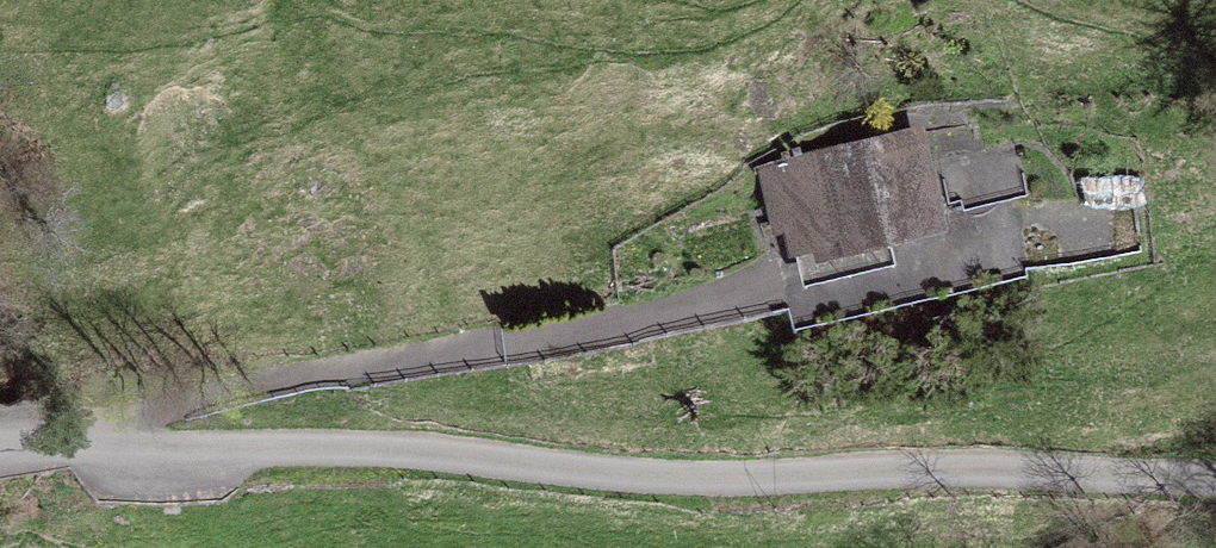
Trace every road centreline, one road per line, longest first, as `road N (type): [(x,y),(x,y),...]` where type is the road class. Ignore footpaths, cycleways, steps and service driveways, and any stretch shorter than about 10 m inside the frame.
road 1 (residential): [(1215,478),(707,483),(366,450),(0,452)]
road 2 (track): [(988,237),(760,296),(364,347),(68,409),(0,436)]

